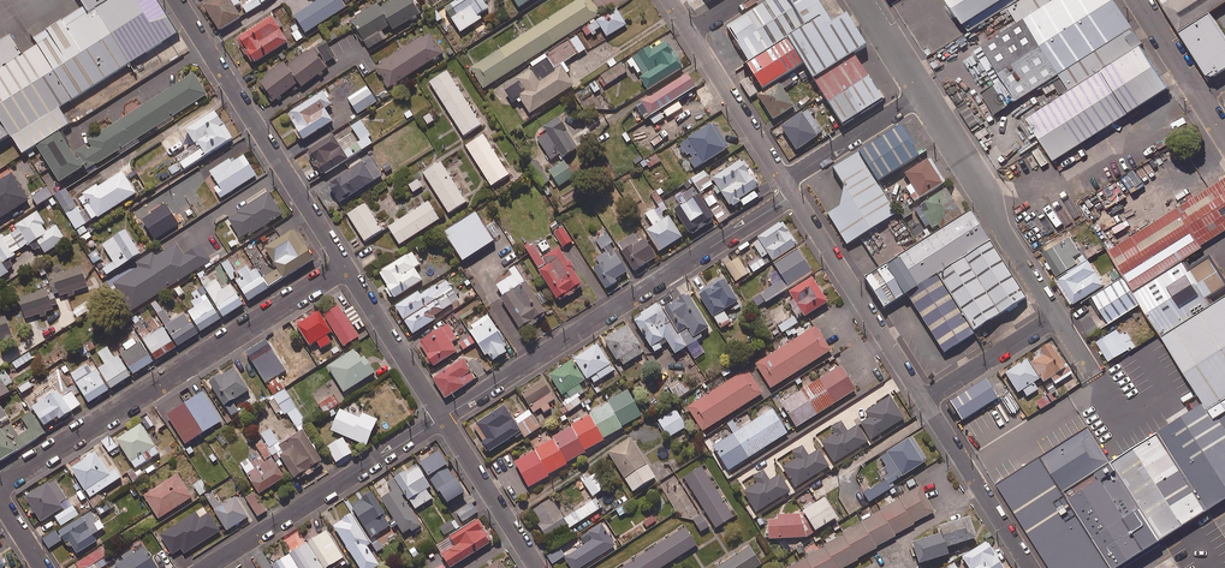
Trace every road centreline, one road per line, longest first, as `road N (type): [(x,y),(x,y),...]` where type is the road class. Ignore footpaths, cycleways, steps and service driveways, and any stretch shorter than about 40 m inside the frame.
road 1 (residential): [(794,195),(442,419)]
road 2 (residential): [(345,266),(0,487)]
road 3 (residential): [(345,266),(176,0)]
road 4 (residential): [(442,419),(206,567)]
road 5 (unclassified): [(926,91),(1055,316)]
road 6 (unclassified): [(794,195),(923,400)]
road 7 (unclassified): [(923,400),(1030,567)]
road 8 (residential): [(442,419),(345,266)]
road 9 (unclassified): [(690,33),(786,181)]
road 10 (residential): [(537,567),(442,419)]
road 11 (unclassified): [(926,91),(786,181)]
road 12 (unclassified): [(1055,316),(923,400)]

